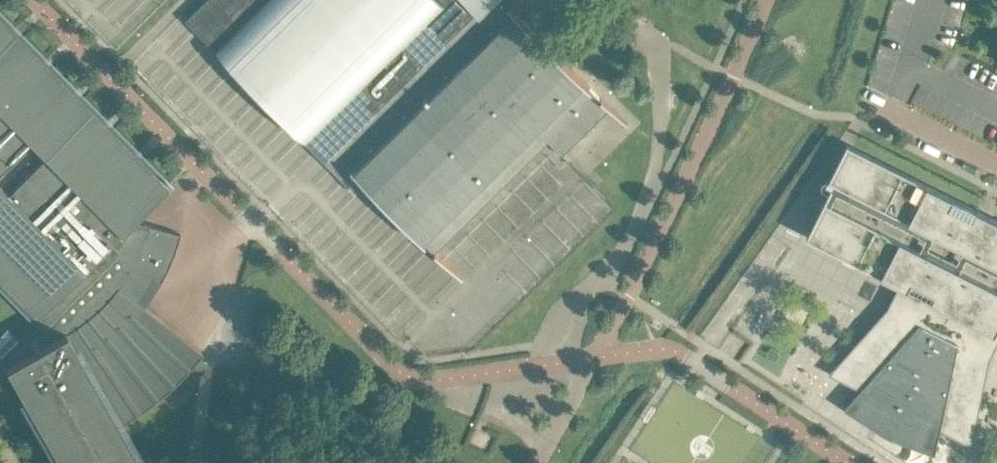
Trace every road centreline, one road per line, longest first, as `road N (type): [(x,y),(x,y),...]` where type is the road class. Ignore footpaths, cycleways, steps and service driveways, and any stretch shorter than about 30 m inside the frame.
road 1 (residential): [(870,102),(996,165)]

